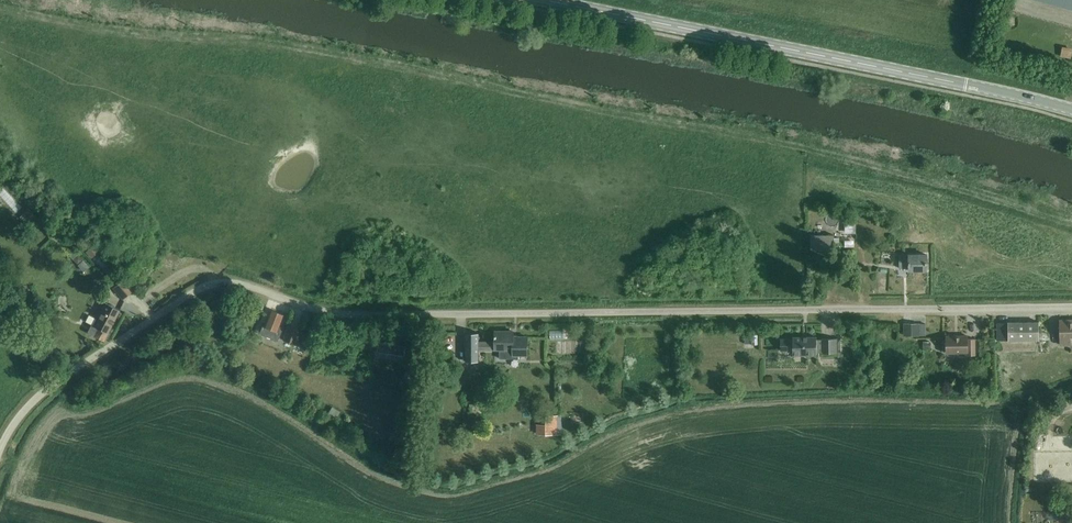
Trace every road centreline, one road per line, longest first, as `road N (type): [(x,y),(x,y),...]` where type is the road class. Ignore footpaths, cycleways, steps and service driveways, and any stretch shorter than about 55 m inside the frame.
road 1 (unclassified): [(0,451),(38,396),(215,281),(343,312),(1071,305)]
road 2 (tertiary): [(1071,111),(529,0)]

